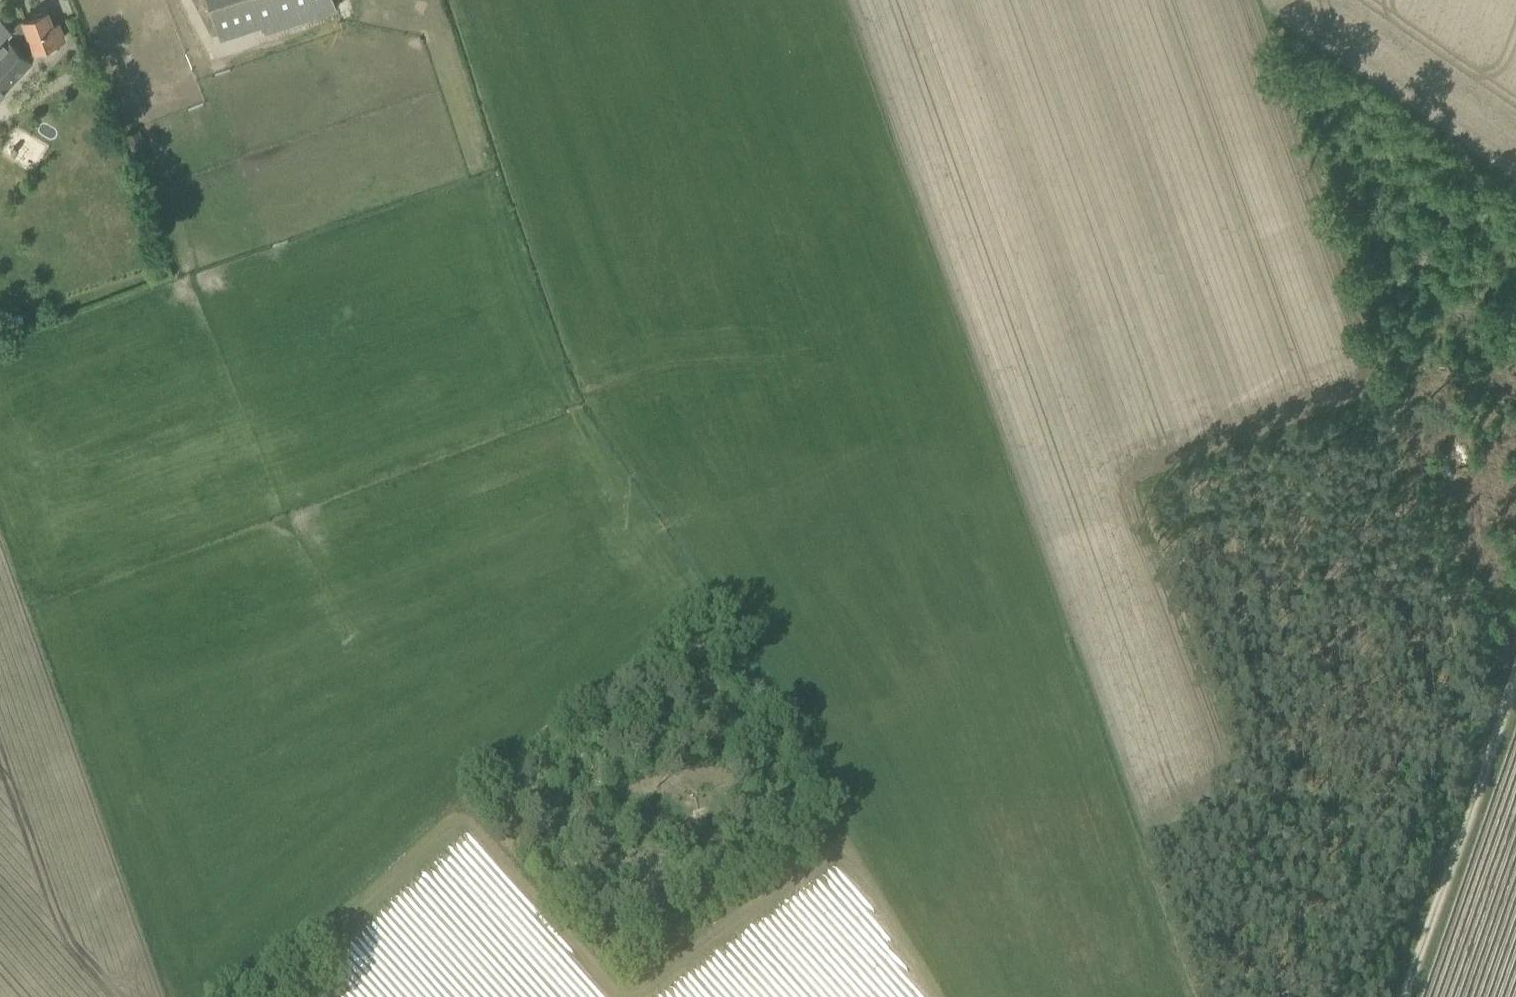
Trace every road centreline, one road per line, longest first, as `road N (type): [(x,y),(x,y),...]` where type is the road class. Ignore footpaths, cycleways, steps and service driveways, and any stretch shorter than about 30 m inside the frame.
road 1 (track): [(1515,677),(1404,996)]

